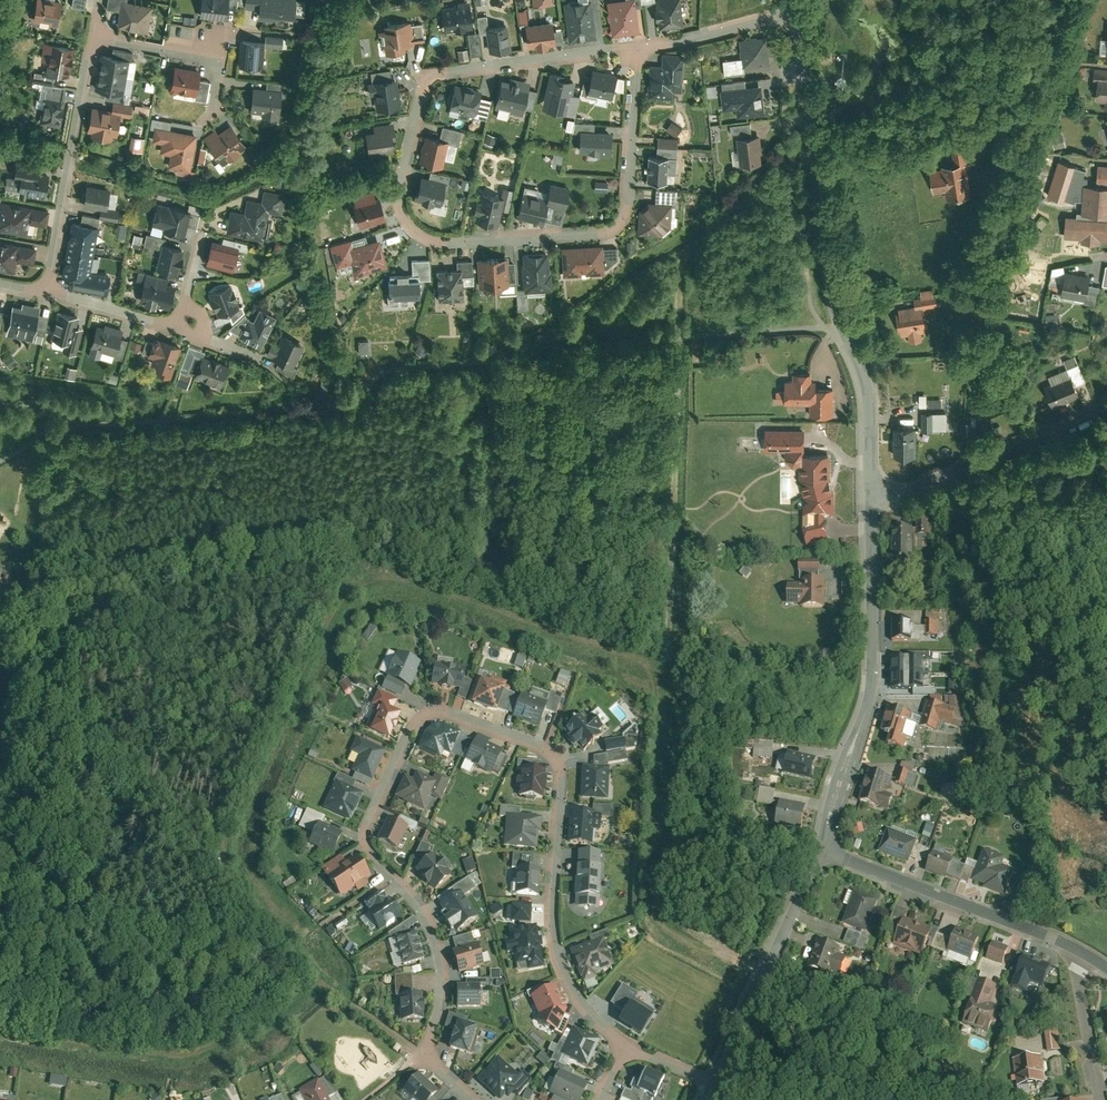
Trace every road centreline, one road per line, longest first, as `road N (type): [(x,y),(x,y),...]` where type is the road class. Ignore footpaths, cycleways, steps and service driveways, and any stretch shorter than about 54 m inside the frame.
road 1 (residential): [(627,1045),(581,1003),(554,944),(552,757),(431,711),(414,723),(365,838),(372,858),(429,921),(439,979),(426,1052)]
road 2 (residential): [(633,52),(425,81),(396,185),(403,223),(437,244),(606,232),(622,220),(624,196)]
road 3 (tertiary): [(872,501),(868,393),(828,286),(794,15)]
road 4 (tertiary): [(872,501),(871,677),(819,852)]
road 5 (residential): [(1070,950),(819,852)]
road 6 (residential): [(44,295),(91,39)]
road 7 (tertiary): [(819,852),(714,1083)]
road 8 (residential): [(872,501),(1106,413)]
road 9 (residential): [(794,15),(633,52)]
road 10 (residential): [(1070,950),(1098,1099)]
road 11 (residential): [(624,196),(633,52)]
road 12 (residential): [(44,295),(176,329)]

